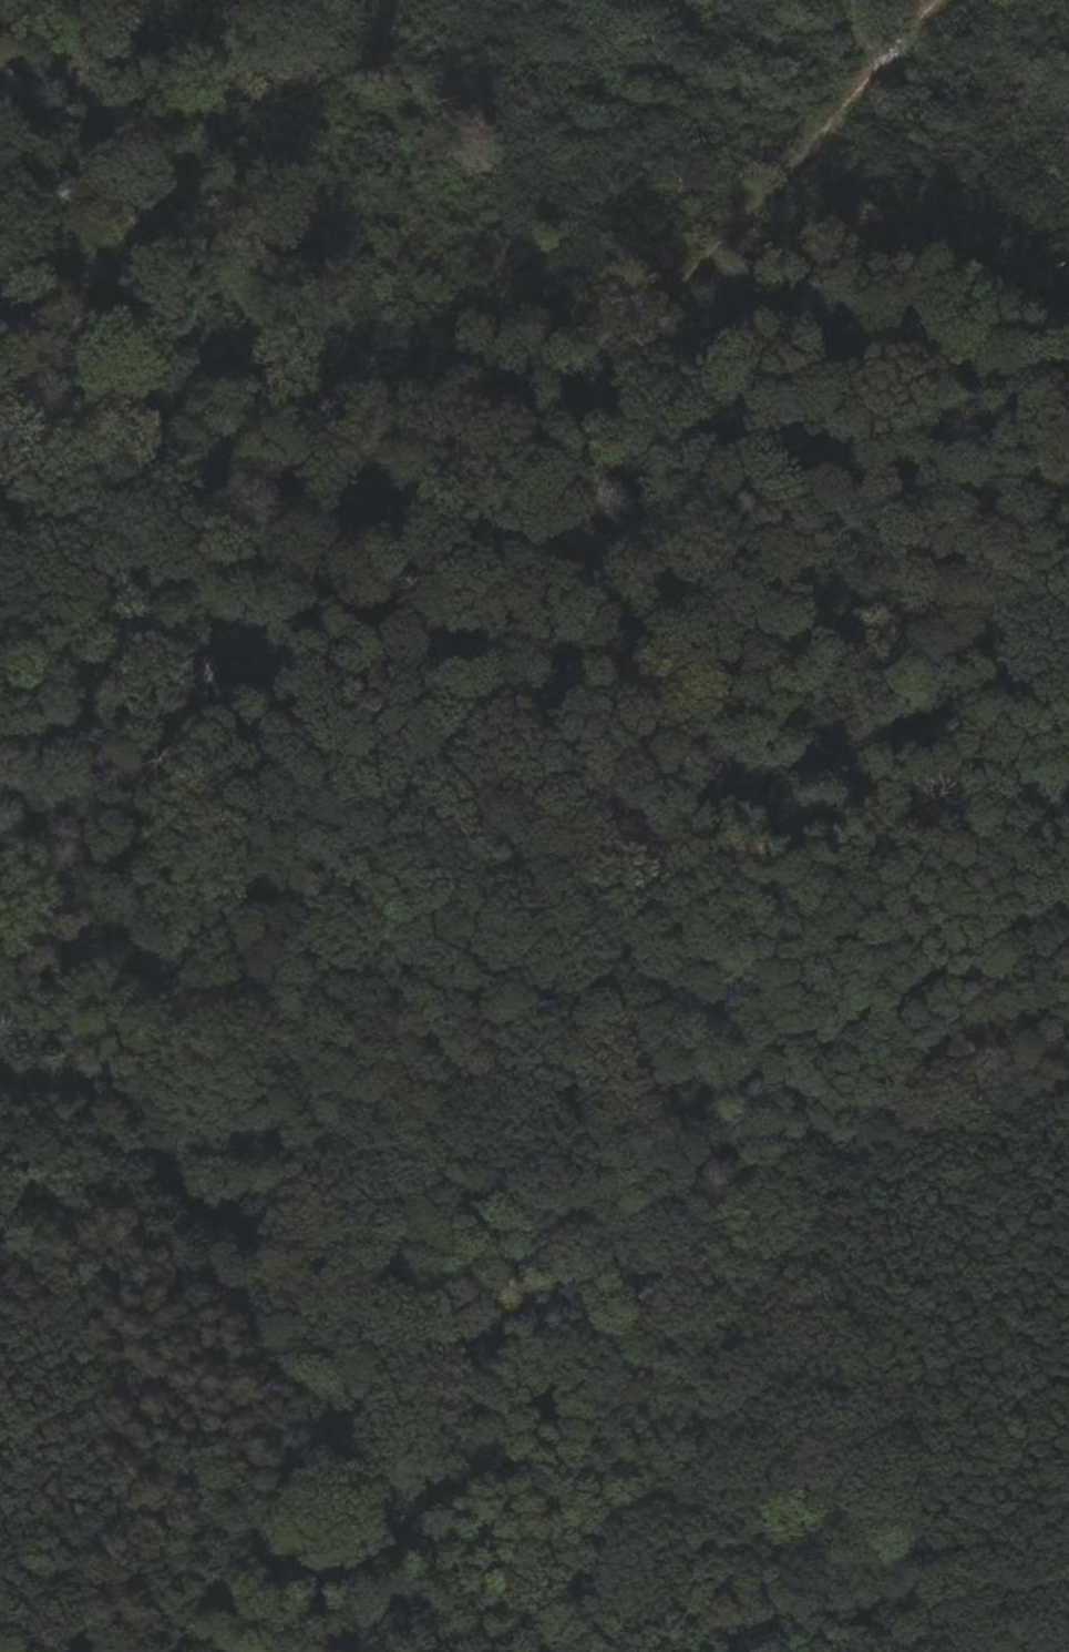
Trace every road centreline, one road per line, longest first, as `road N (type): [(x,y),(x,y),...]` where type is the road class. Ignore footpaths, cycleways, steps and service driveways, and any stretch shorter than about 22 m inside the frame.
road 1 (track): [(893,1651),(774,1264),(634,903),(634,831)]
road 2 (track): [(634,831),(317,589),(137,420),(0,317)]

